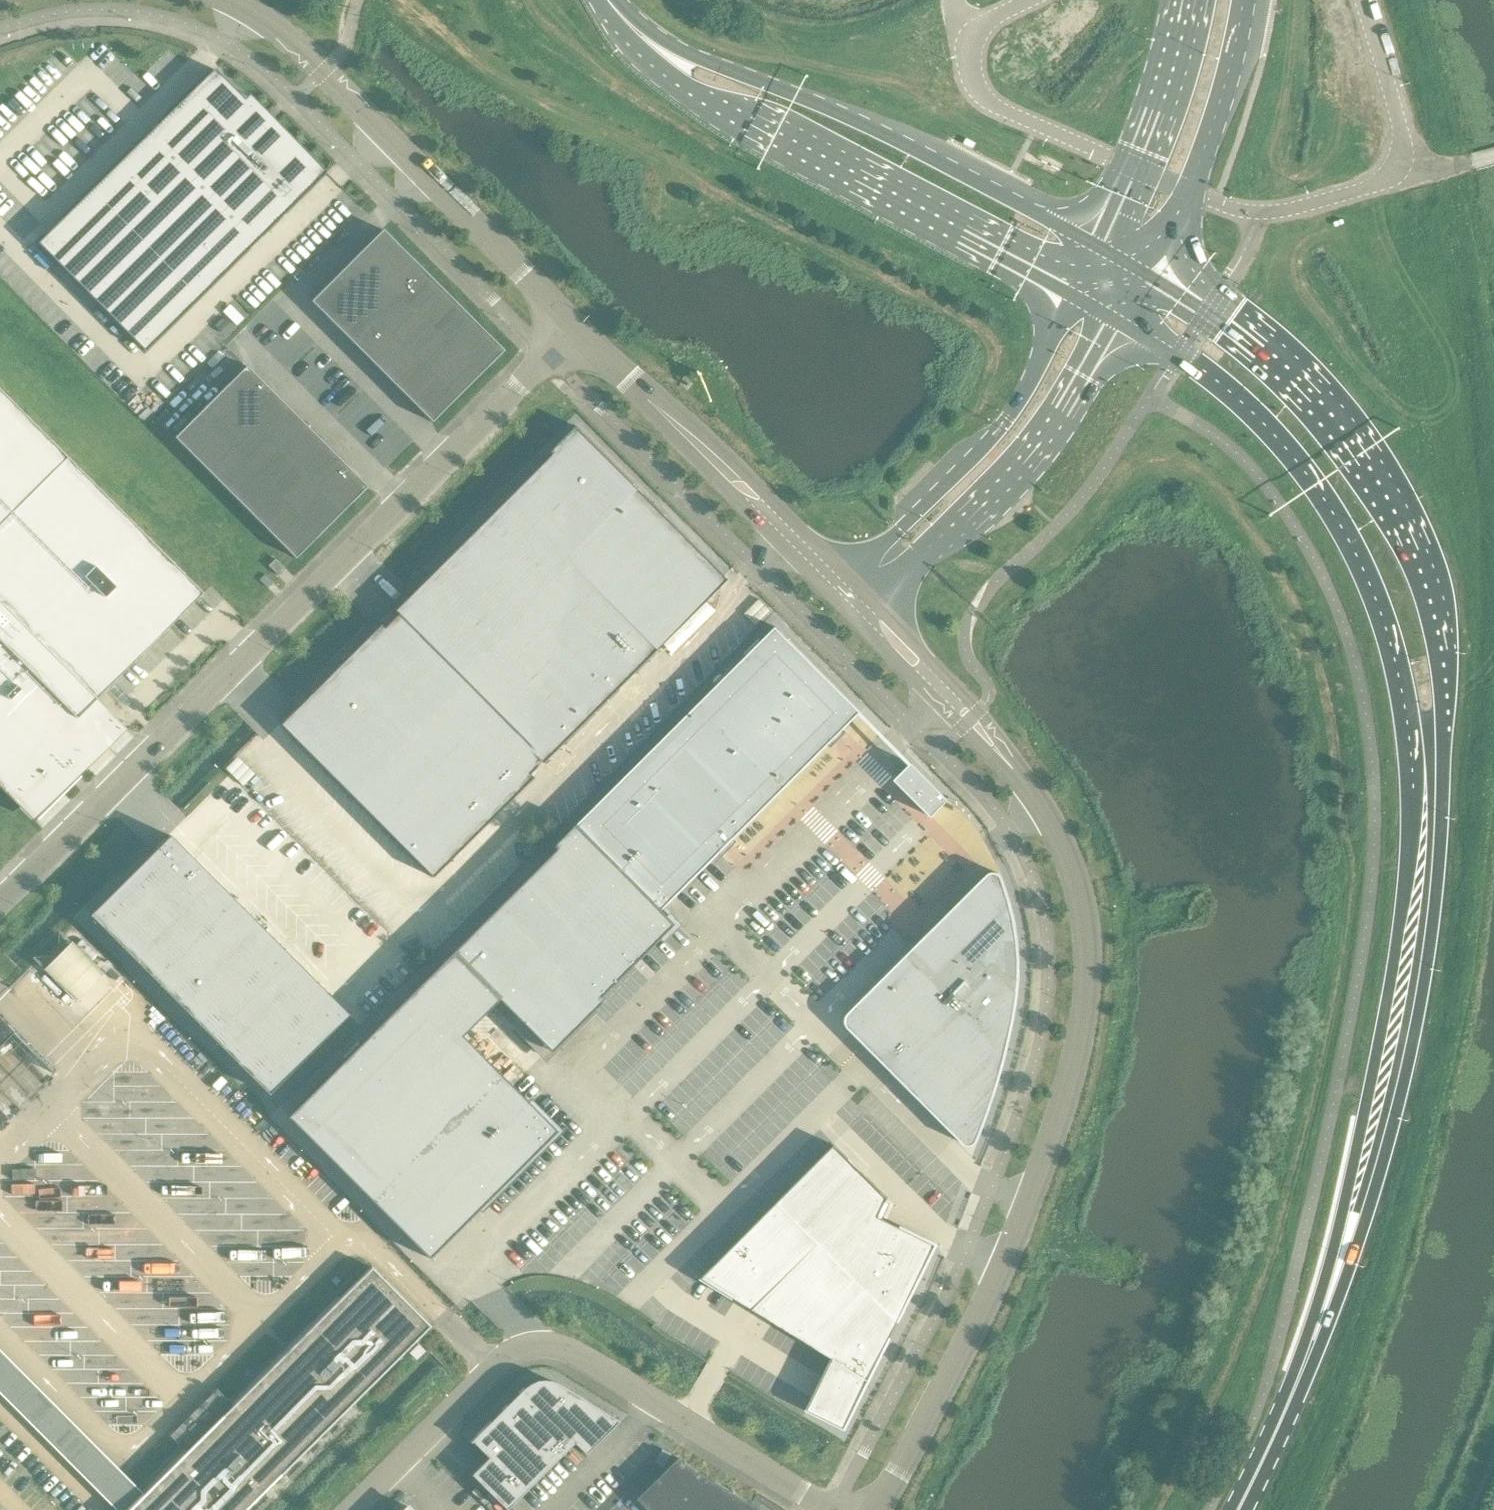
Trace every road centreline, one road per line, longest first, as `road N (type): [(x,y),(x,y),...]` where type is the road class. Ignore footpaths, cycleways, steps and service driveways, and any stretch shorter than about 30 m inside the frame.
road 1 (unclassified): [(876,1509),(1022,1235),(1069,1082),(1089,982),(1083,895),(1047,812),(971,718),(869,615)]
road 2 (unclassified): [(0,903),(577,329)]
road 3 (primary): [(1238,1509),(1307,1360),(1367,1170),(1410,963),(1425,812)]
road 4 (primary): [(1425,812),(1437,669),(1421,597),(1388,514),(1336,432),(1291,381),(1227,326),(1142,271)]
road 5 (primary): [(1115,320),(1232,402),(1317,499),(1378,623),(1425,812)]
road 6 (unclassified): [(351,1509),(527,1346),(575,1353),(832,1509)]
road 7 (primary): [(633,28),(686,84),(734,115),(1073,296)]
road 8 (primary): [(1096,245),(855,120),(633,28)]
road 9 (unclassified): [(577,329),(282,29),(223,0)]
road 10 (unclassified): [(1363,0),(1401,132),(1391,174),(1276,212),(1236,209),(1188,189)]
road 11 (unclassified): [(869,615),(1035,451),(1115,320)]
road 12 (unclassified): [(1073,296),(1003,425),(842,587)]
road 13 (unclassified): [(842,587),(577,329)]
road 14 (unclassified): [(1131,166),(1001,109),(976,85),(968,62),(972,39),(1031,0)]
road 15 (secondary): [(1188,189),(1225,87),(1244,0)]
road 16 (secondary): [(1183,0),(1131,166)]

